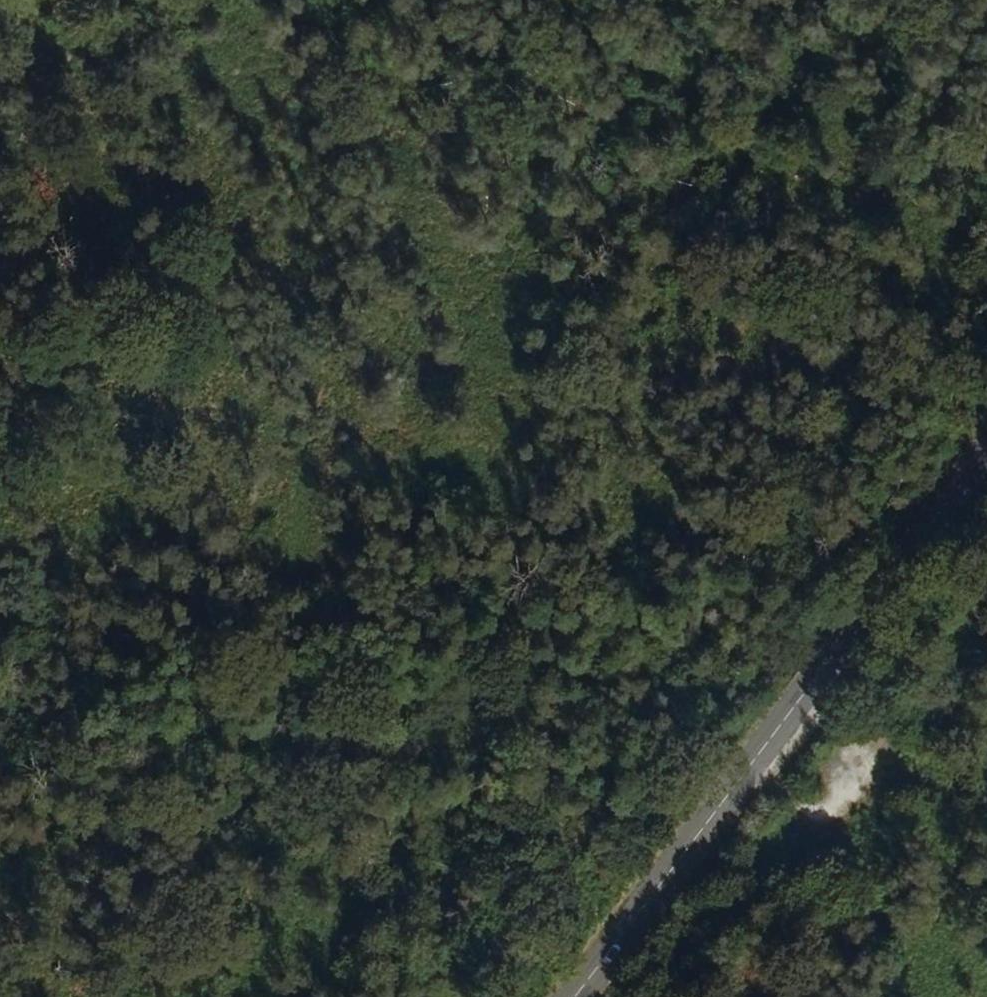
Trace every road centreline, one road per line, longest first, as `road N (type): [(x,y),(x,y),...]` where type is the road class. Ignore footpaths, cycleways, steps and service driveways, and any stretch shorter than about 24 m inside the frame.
road 1 (tertiary): [(986,432),(582,996)]

